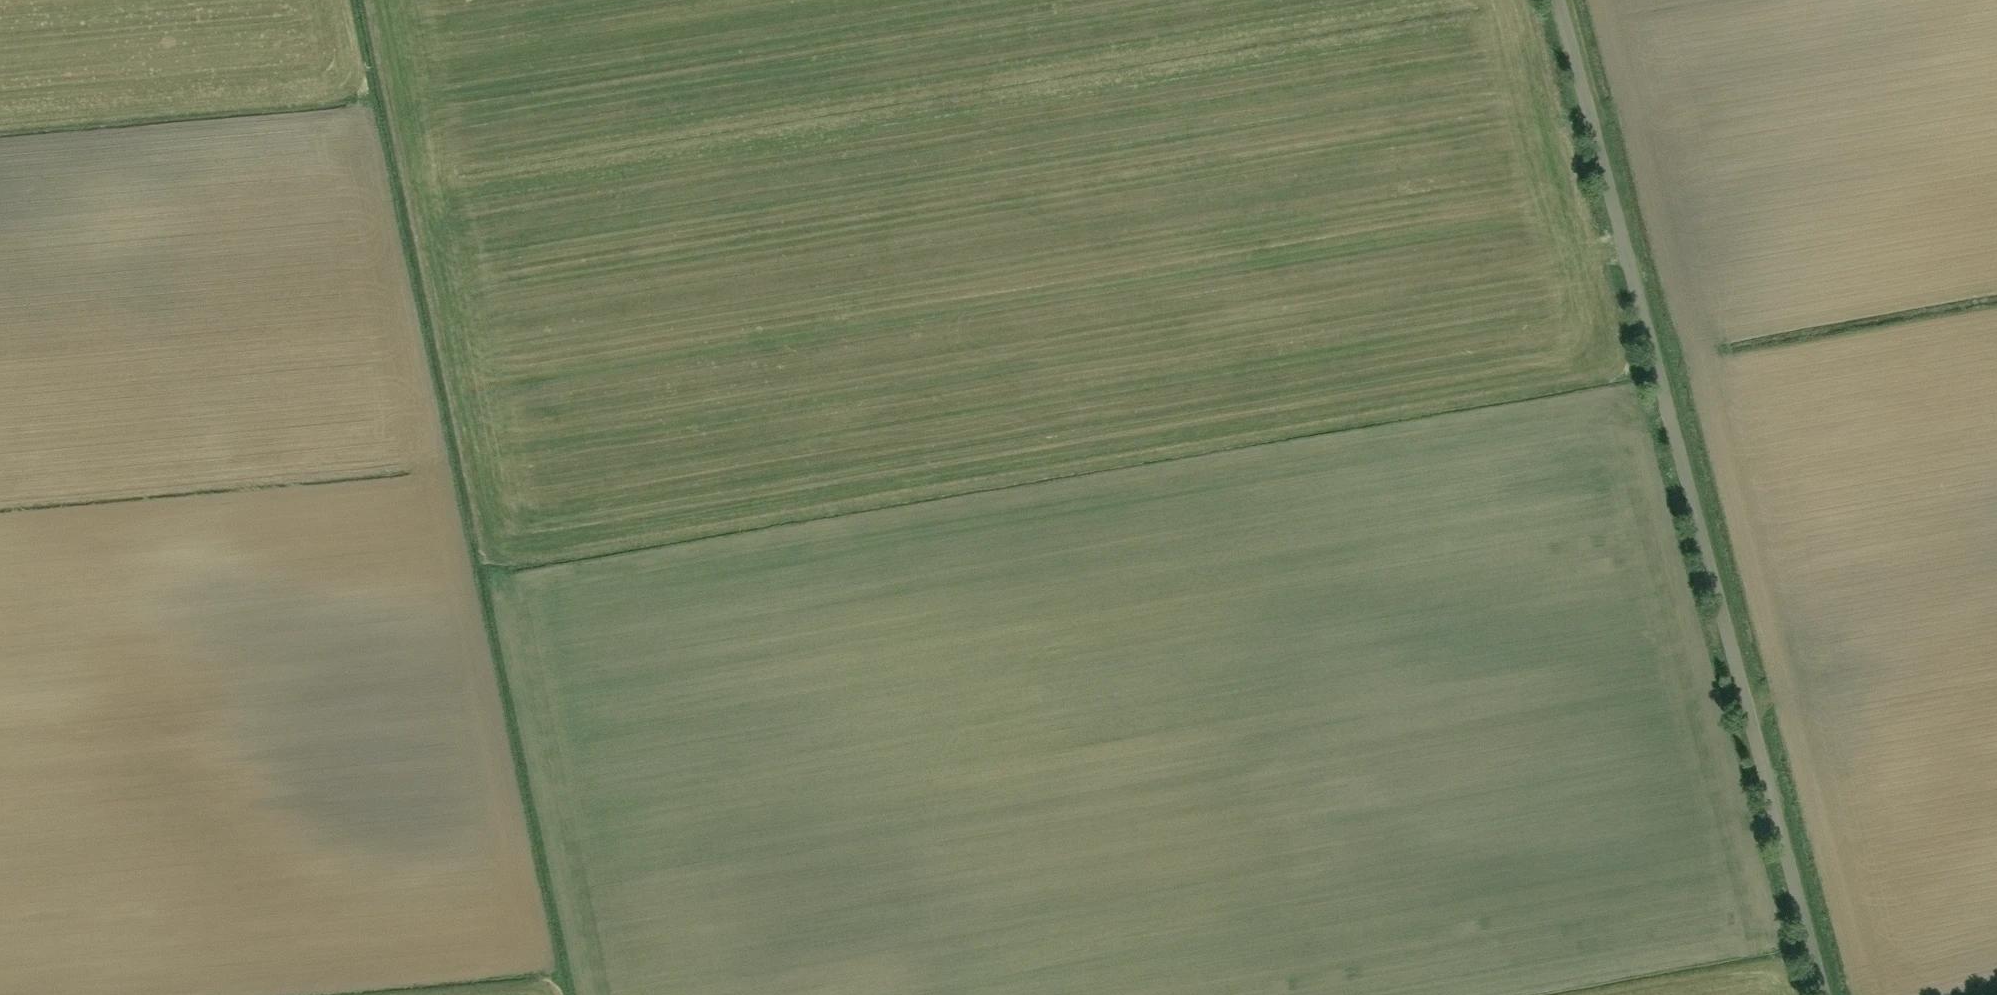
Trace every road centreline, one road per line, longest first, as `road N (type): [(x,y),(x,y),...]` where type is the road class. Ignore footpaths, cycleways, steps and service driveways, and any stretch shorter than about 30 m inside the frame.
road 1 (unclassified): [(1828,994),(1560,0)]

